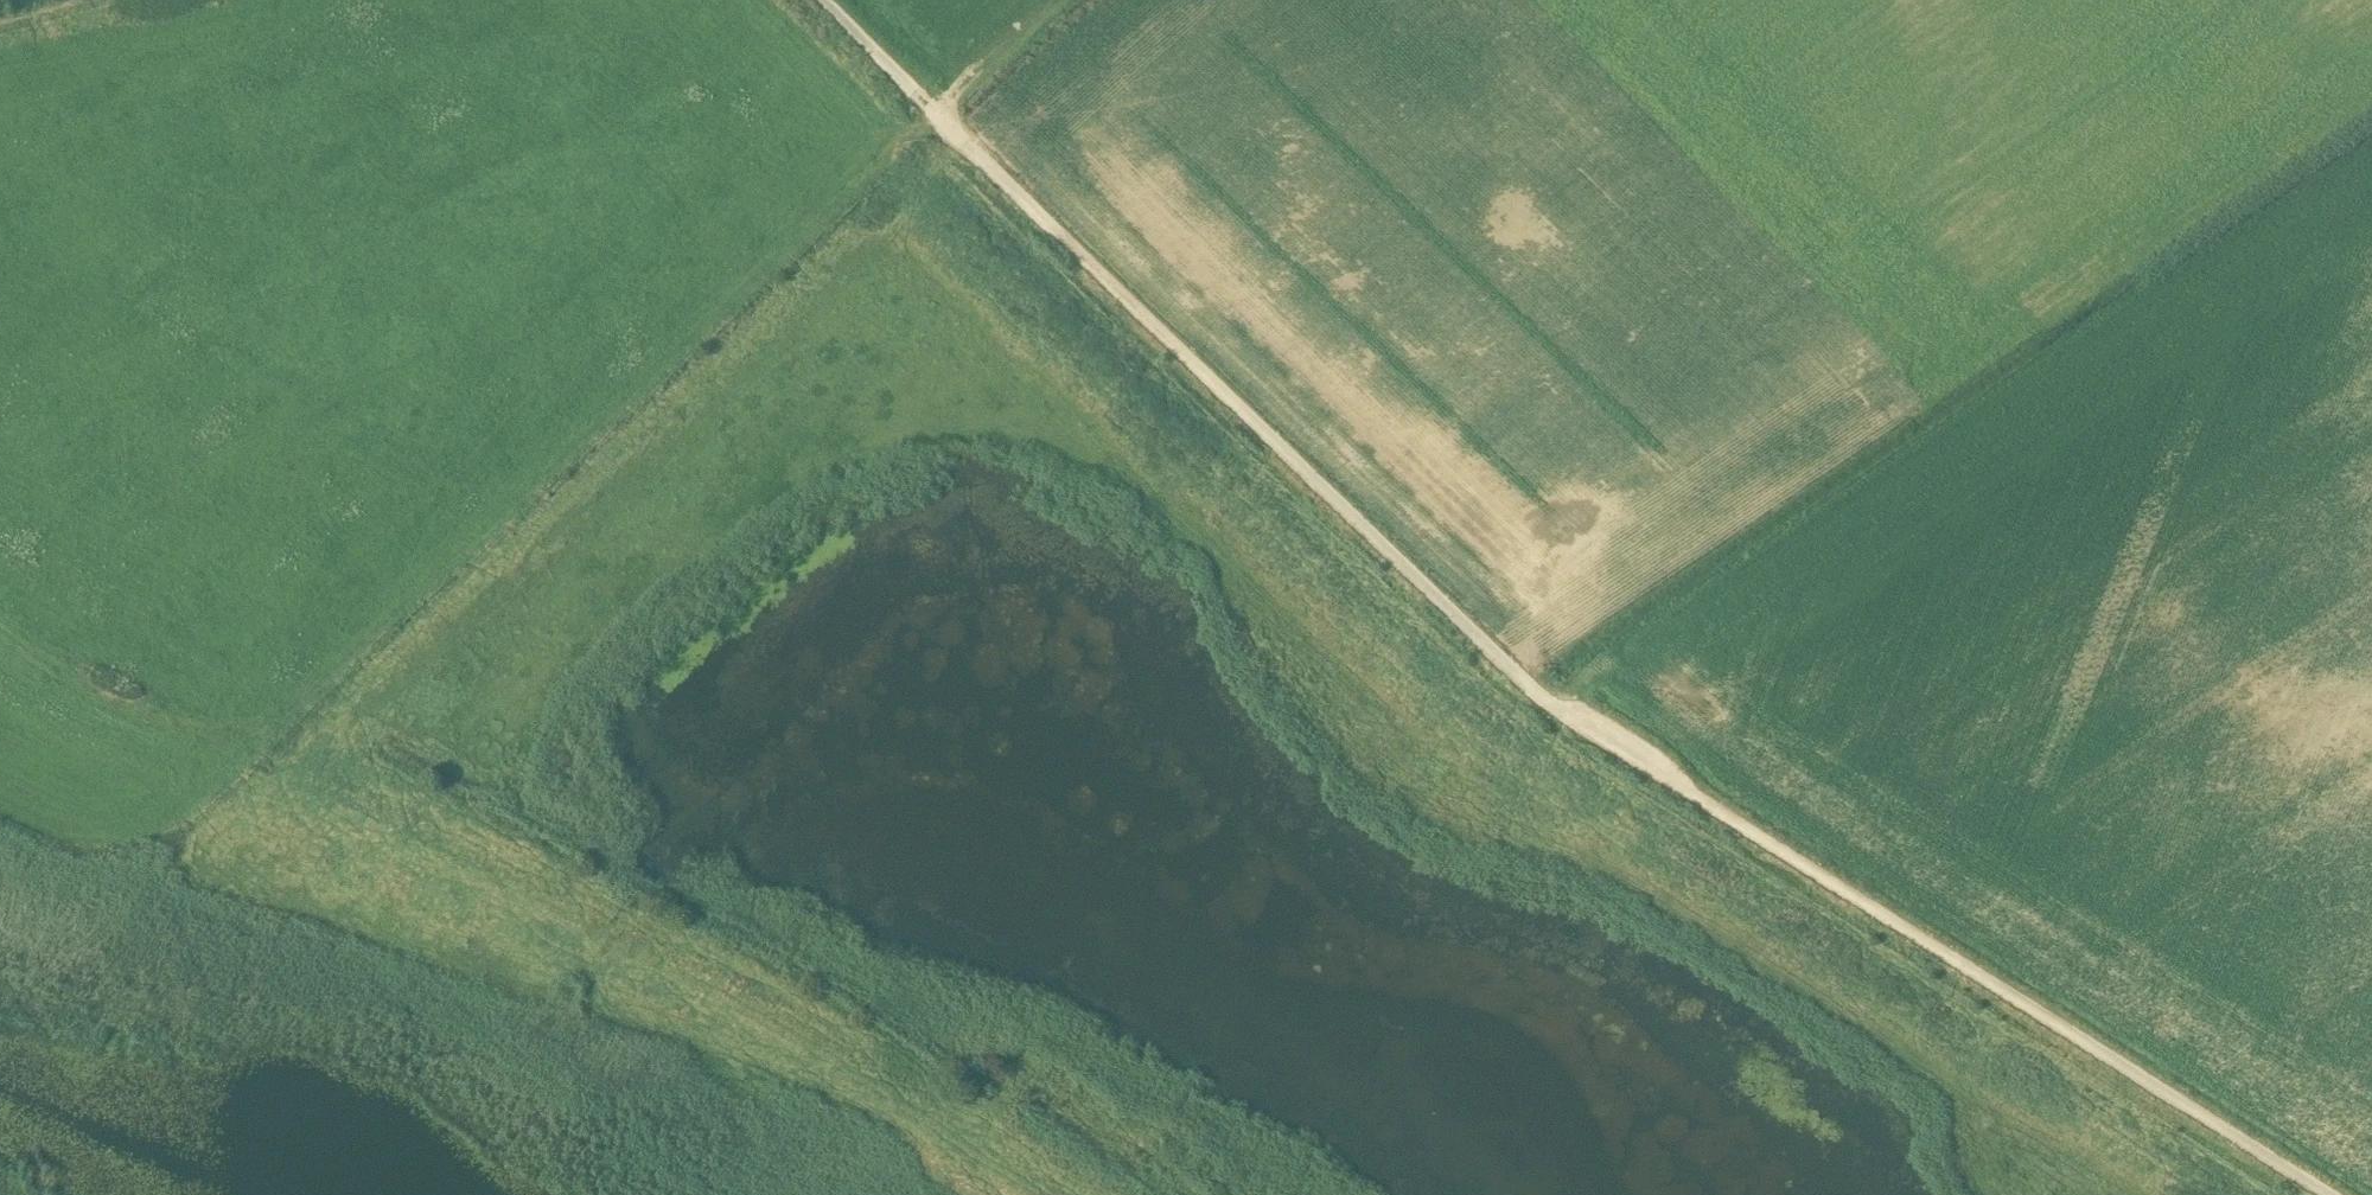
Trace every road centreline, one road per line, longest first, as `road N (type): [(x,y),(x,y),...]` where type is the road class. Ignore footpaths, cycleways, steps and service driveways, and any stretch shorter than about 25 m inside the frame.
road 1 (track): [(2325,1194),(1529,691),(818,0)]
road 2 (track): [(1057,0),(252,739),(144,712),(53,660)]

